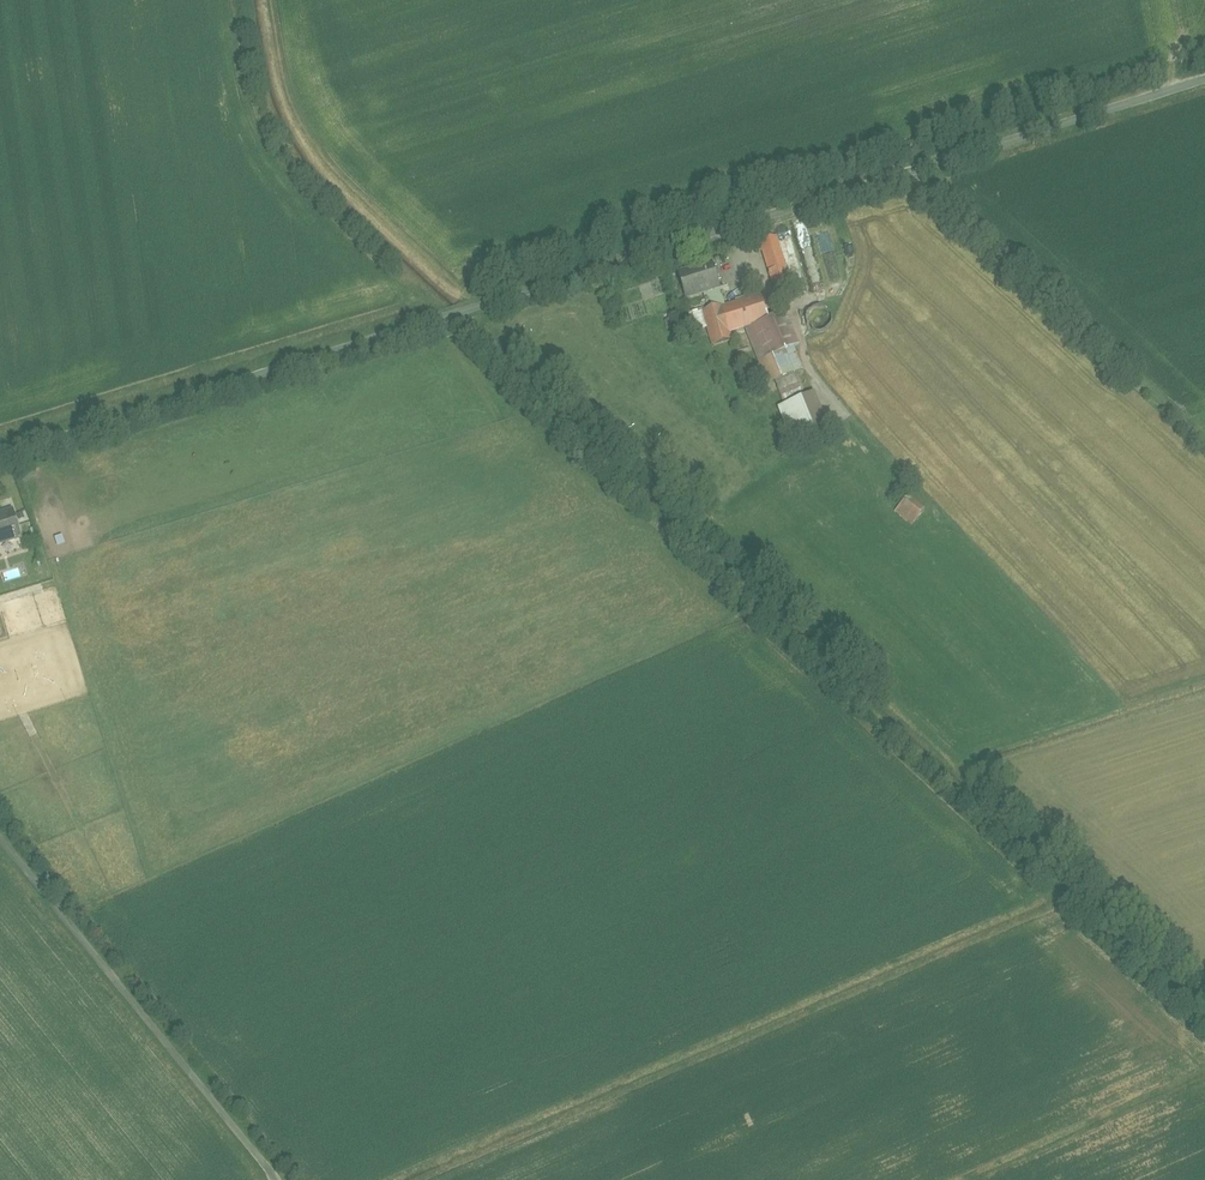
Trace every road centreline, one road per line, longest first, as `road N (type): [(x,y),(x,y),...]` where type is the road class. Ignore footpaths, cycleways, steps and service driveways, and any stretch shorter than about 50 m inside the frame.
road 1 (residential): [(0,460),(1204,84)]
road 2 (unclassified): [(0,840),(272,1179)]

